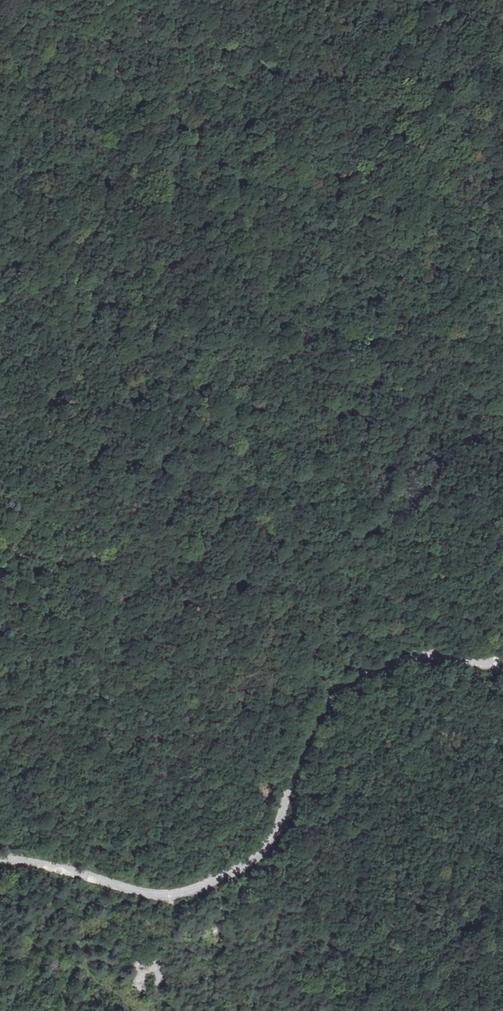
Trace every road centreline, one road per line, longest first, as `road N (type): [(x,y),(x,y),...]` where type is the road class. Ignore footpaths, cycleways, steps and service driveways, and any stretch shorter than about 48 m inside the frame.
road 1 (track): [(502,660),(412,655),(340,689),(309,736),(278,829),(260,856),(227,878),(166,898),(0,858)]

